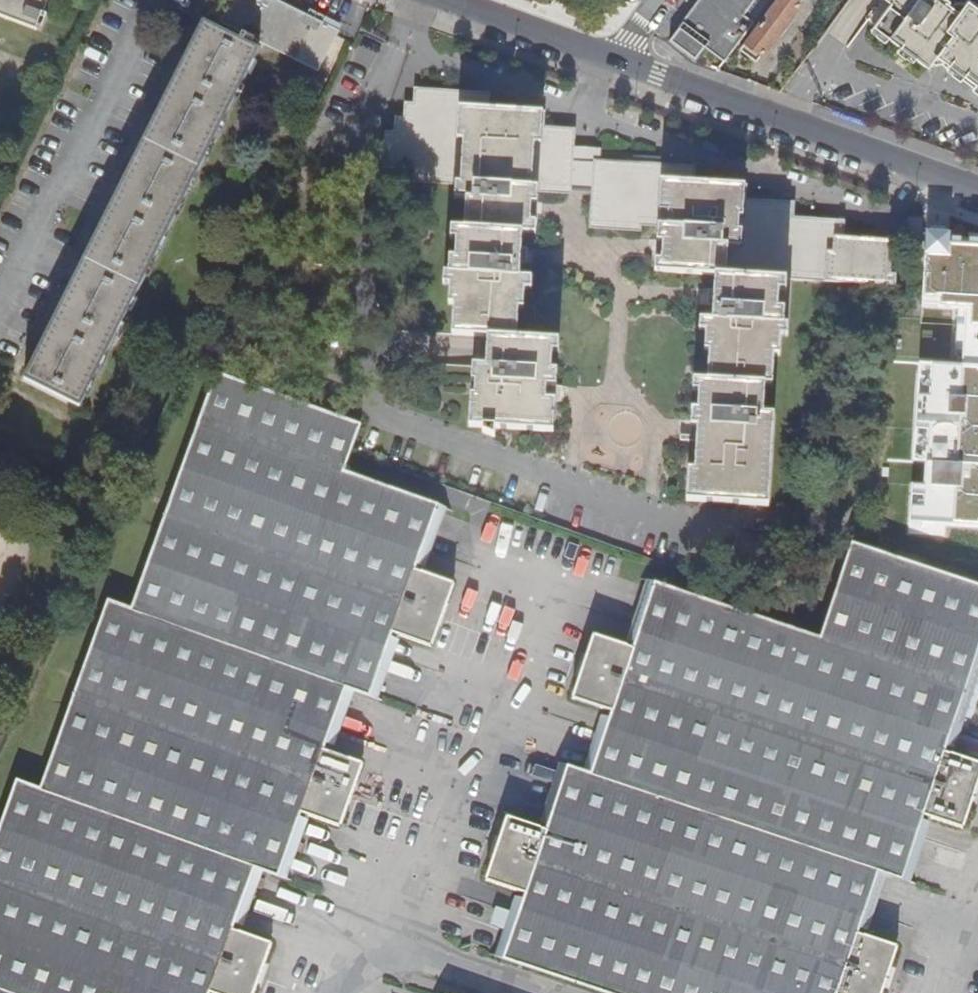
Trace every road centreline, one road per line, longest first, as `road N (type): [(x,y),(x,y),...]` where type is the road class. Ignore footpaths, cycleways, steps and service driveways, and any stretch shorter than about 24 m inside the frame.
road 1 (residential): [(615,59),(977,189)]
road 2 (residential): [(457,0),(615,59)]

